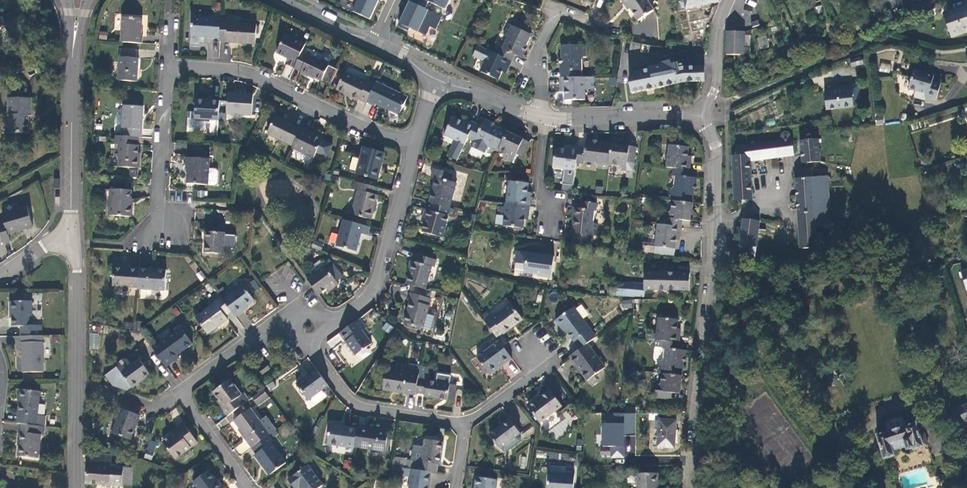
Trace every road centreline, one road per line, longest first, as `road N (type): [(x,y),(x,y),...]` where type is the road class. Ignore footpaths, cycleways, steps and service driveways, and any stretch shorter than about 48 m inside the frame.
road 1 (residential): [(690,487),(714,225),(714,120)]
road 2 (residential): [(308,329),(246,349),(176,391),(249,487)]
road 3 (residential): [(412,147),(228,70),(170,67)]
road 4 (residential): [(63,241),(78,272),(75,487)]
road 5 (residential): [(412,147),(377,281),(308,329)]
road 6 (residential): [(308,329),(344,395),(368,410),(464,422)]
road 7 (residential): [(74,43),(63,241)]
road 8 (residential): [(714,120),(546,119)]
road 9 (residential): [(170,67),(161,228)]
road 10 (residential): [(588,21),(554,9),(533,65),(546,119)]
road 11 (residential): [(714,120),(717,33),(734,0)]

